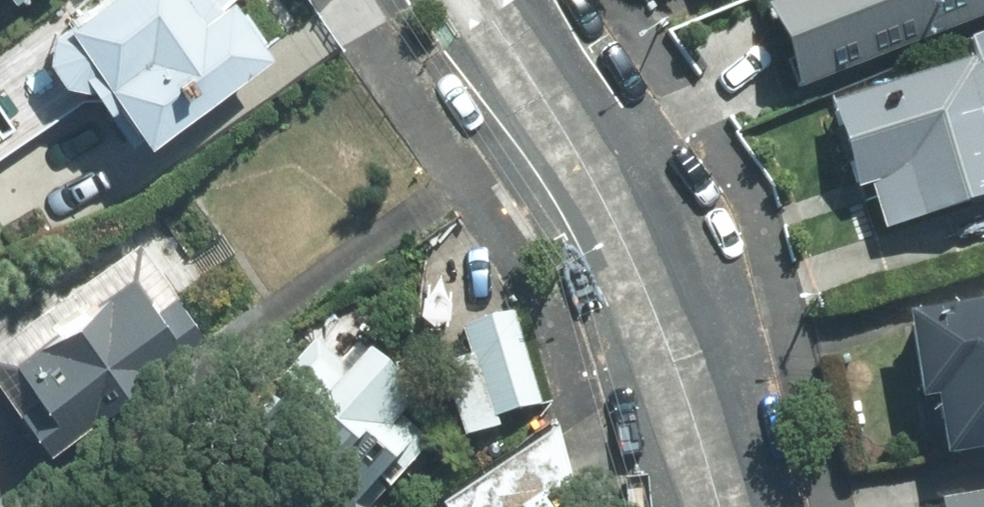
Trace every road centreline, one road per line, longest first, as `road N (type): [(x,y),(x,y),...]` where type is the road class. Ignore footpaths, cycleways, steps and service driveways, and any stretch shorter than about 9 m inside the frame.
road 1 (tertiary): [(720,506),(671,358),(600,194),(475,0)]

